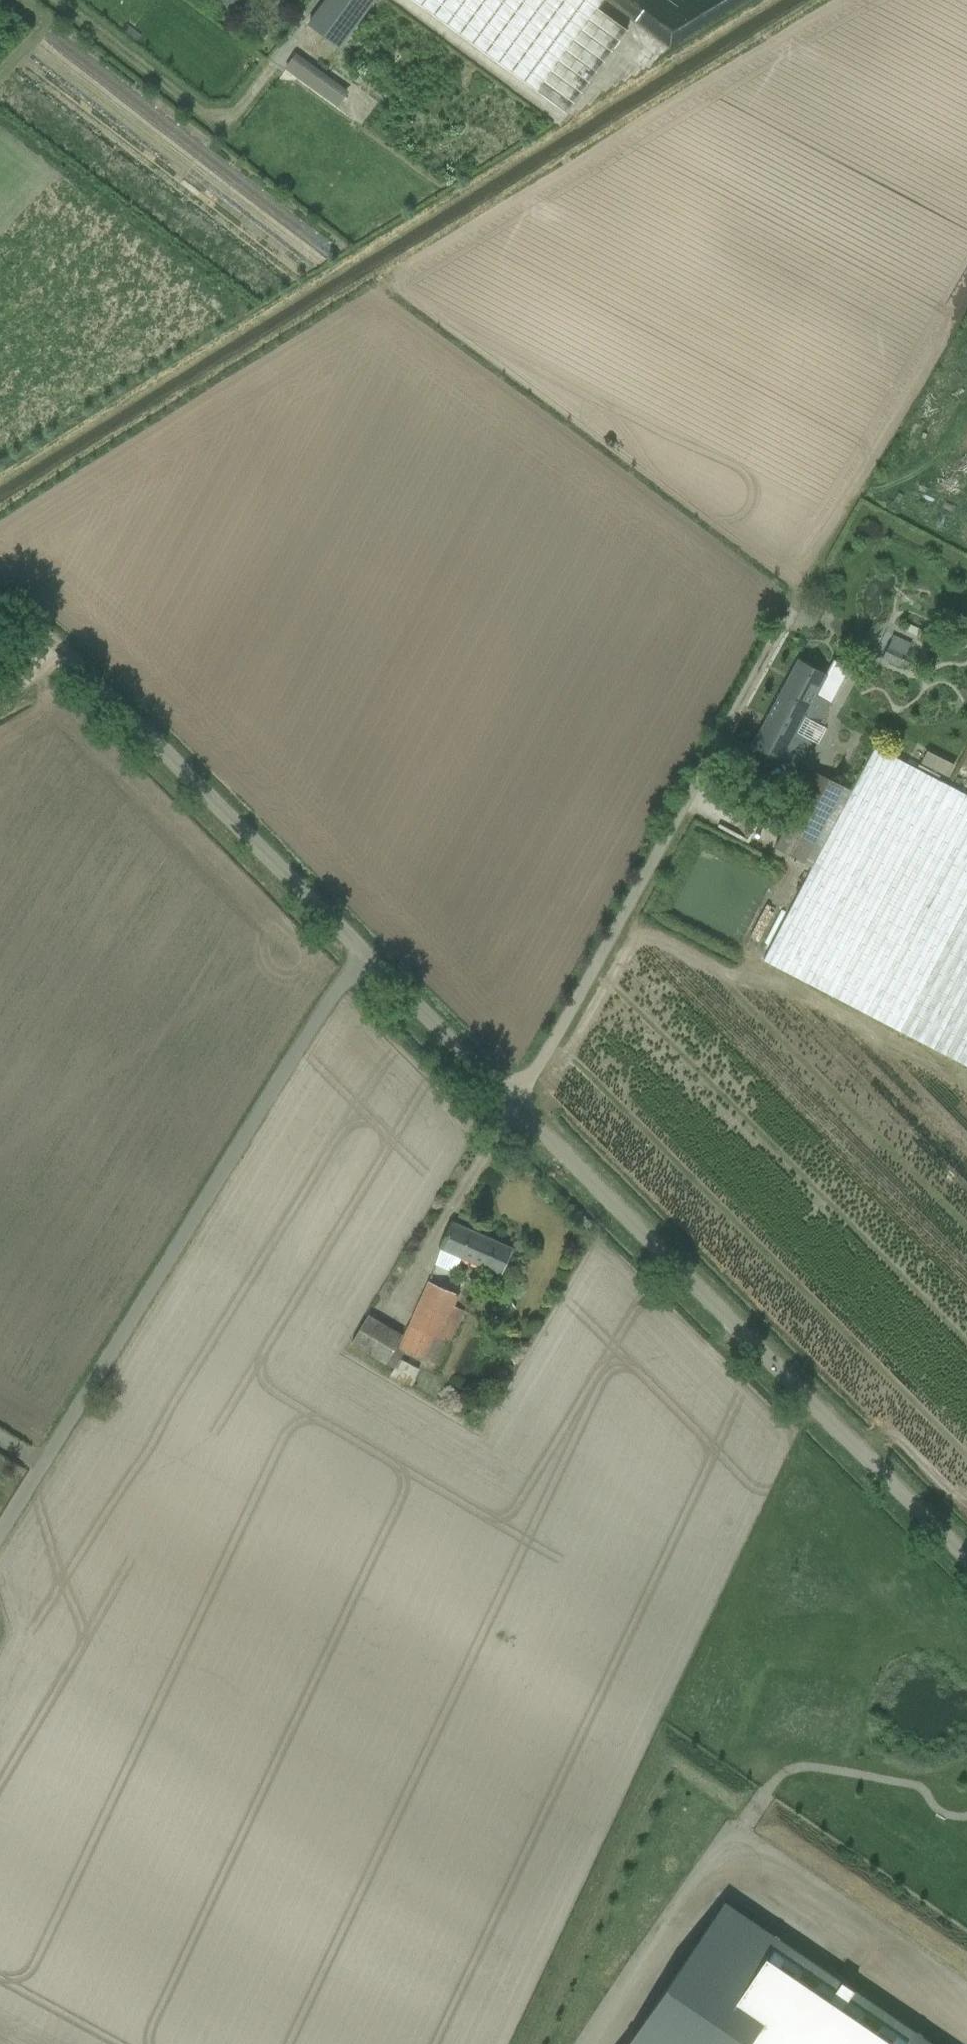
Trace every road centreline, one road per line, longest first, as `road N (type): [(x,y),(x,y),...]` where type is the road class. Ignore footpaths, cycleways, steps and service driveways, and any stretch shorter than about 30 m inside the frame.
road 1 (unclassified): [(966,1555),(355,944)]
road 2 (unclassified): [(54,1446),(355,944)]
road 3 (unclassified): [(355,944),(68,652),(0,604)]

